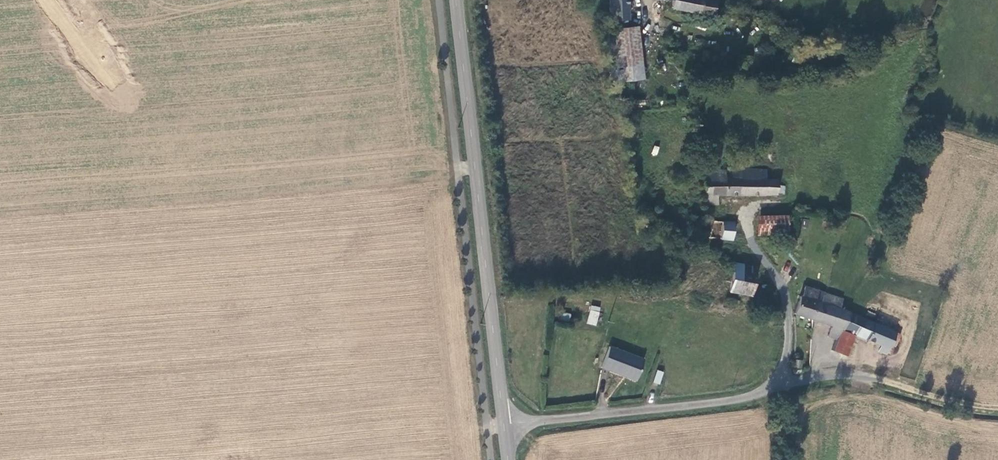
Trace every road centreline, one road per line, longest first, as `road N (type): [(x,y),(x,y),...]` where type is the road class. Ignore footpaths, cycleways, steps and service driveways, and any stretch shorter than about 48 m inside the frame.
road 1 (tertiary): [(457,0),(506,422)]
road 2 (unclassified): [(506,422),(723,403),(785,384),(785,298),(761,259)]

